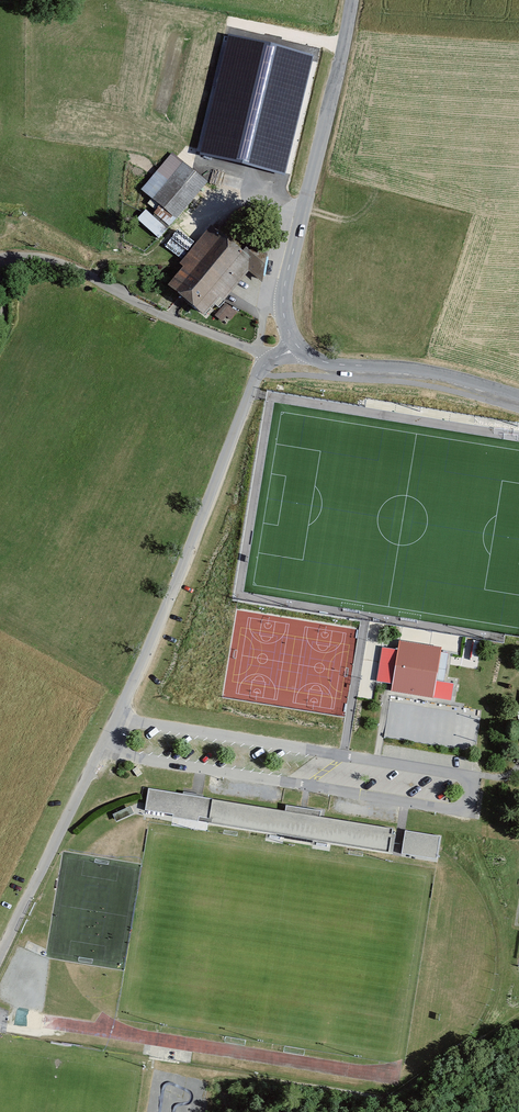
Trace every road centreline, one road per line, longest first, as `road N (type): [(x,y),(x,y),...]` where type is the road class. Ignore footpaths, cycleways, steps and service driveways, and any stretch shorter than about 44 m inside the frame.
road 1 (residential): [(297,346),(257,377),(158,629),(0,963)]
road 2 (residential): [(353,0),(283,302),(285,329),(297,346)]
road 3 (track): [(276,358),(154,313),(61,263),(0,258)]
road 4 (unclassified): [(297,346),(328,363),(443,374),(518,394)]

